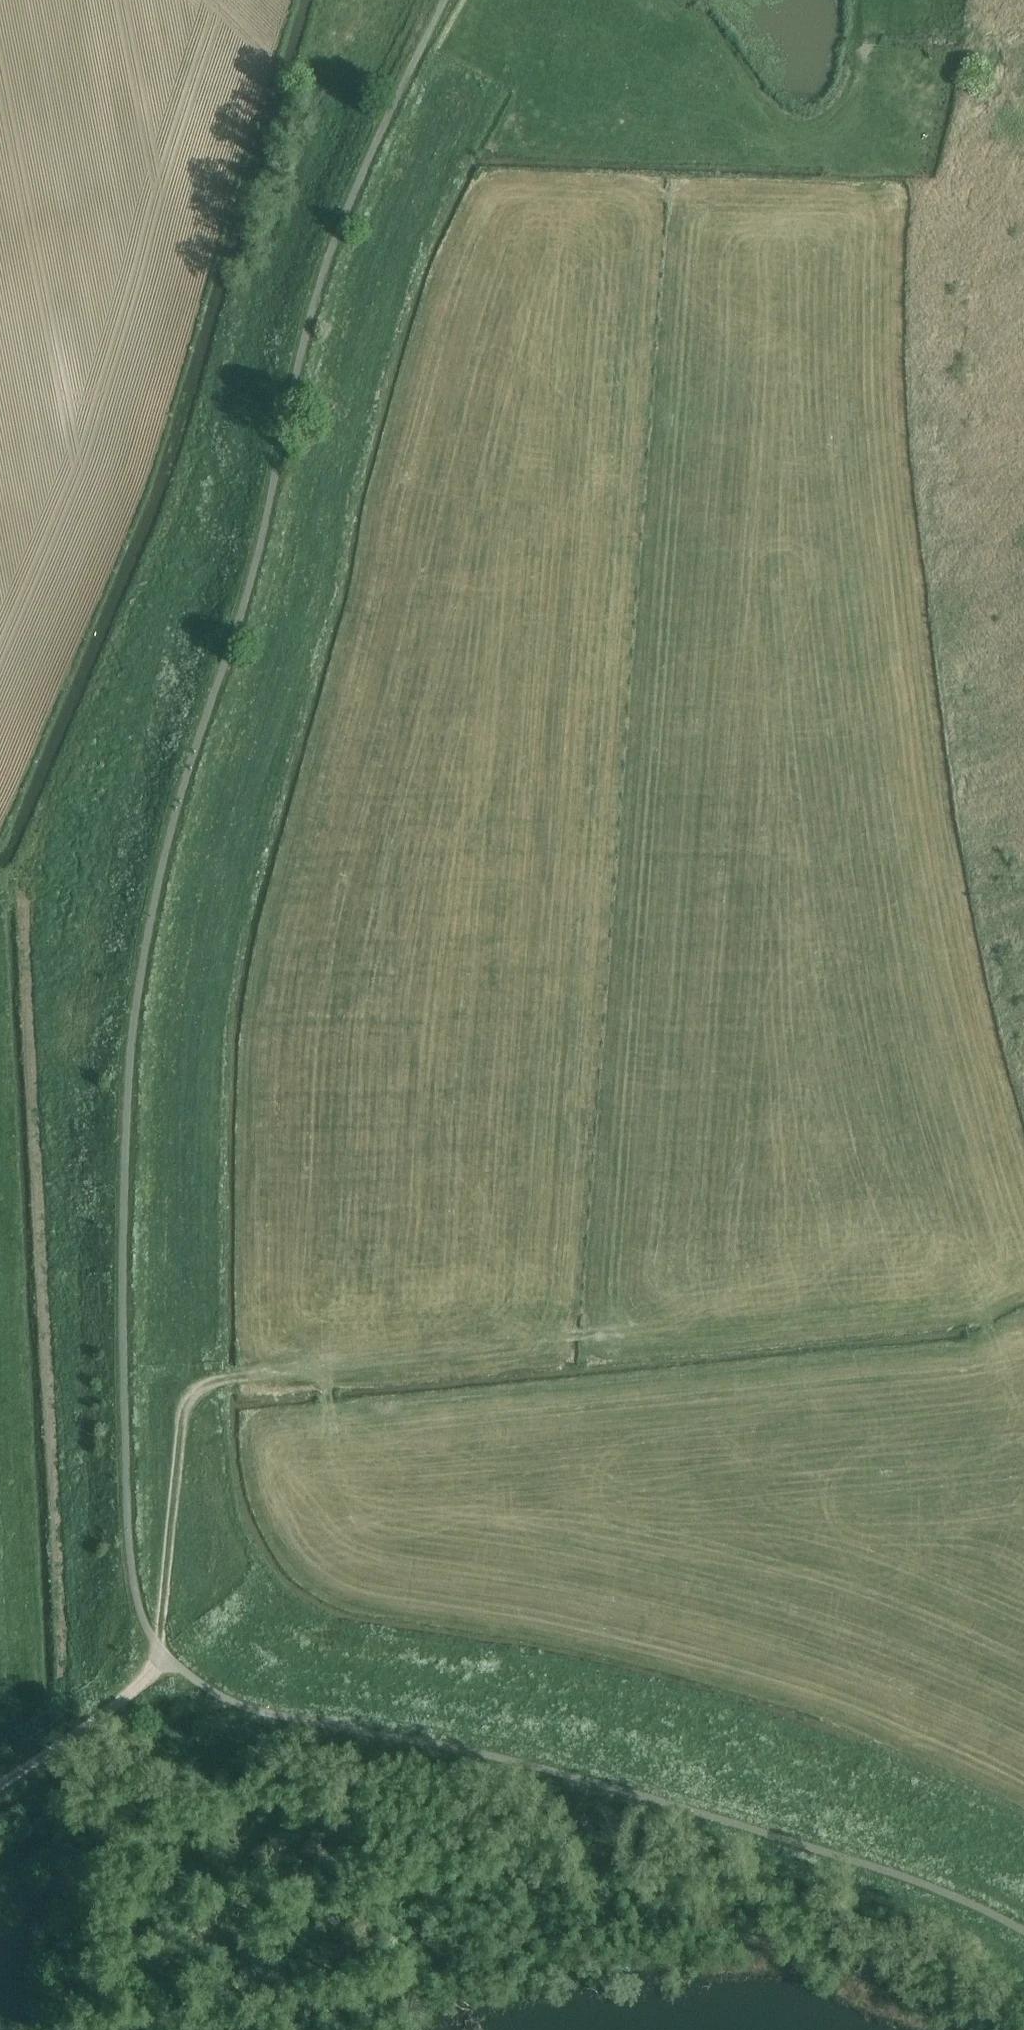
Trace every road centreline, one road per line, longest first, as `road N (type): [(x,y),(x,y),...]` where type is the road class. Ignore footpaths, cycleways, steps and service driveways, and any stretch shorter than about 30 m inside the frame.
road 1 (track): [(170,1658),(162,1637),(184,1414),(199,1391),(231,1376)]
road 2 (track): [(0,1775),(170,1658)]

